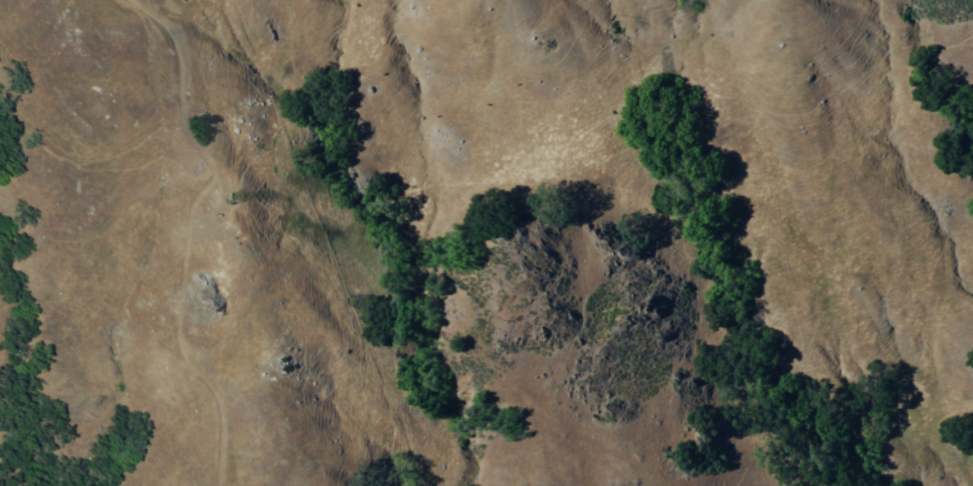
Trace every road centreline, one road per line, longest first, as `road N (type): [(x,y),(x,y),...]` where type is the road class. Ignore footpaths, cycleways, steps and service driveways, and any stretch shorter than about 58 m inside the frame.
road 1 (track): [(219,485),(217,393),(175,339),(186,207),(210,170),(178,110),(184,24),(173,7),(151,0)]

